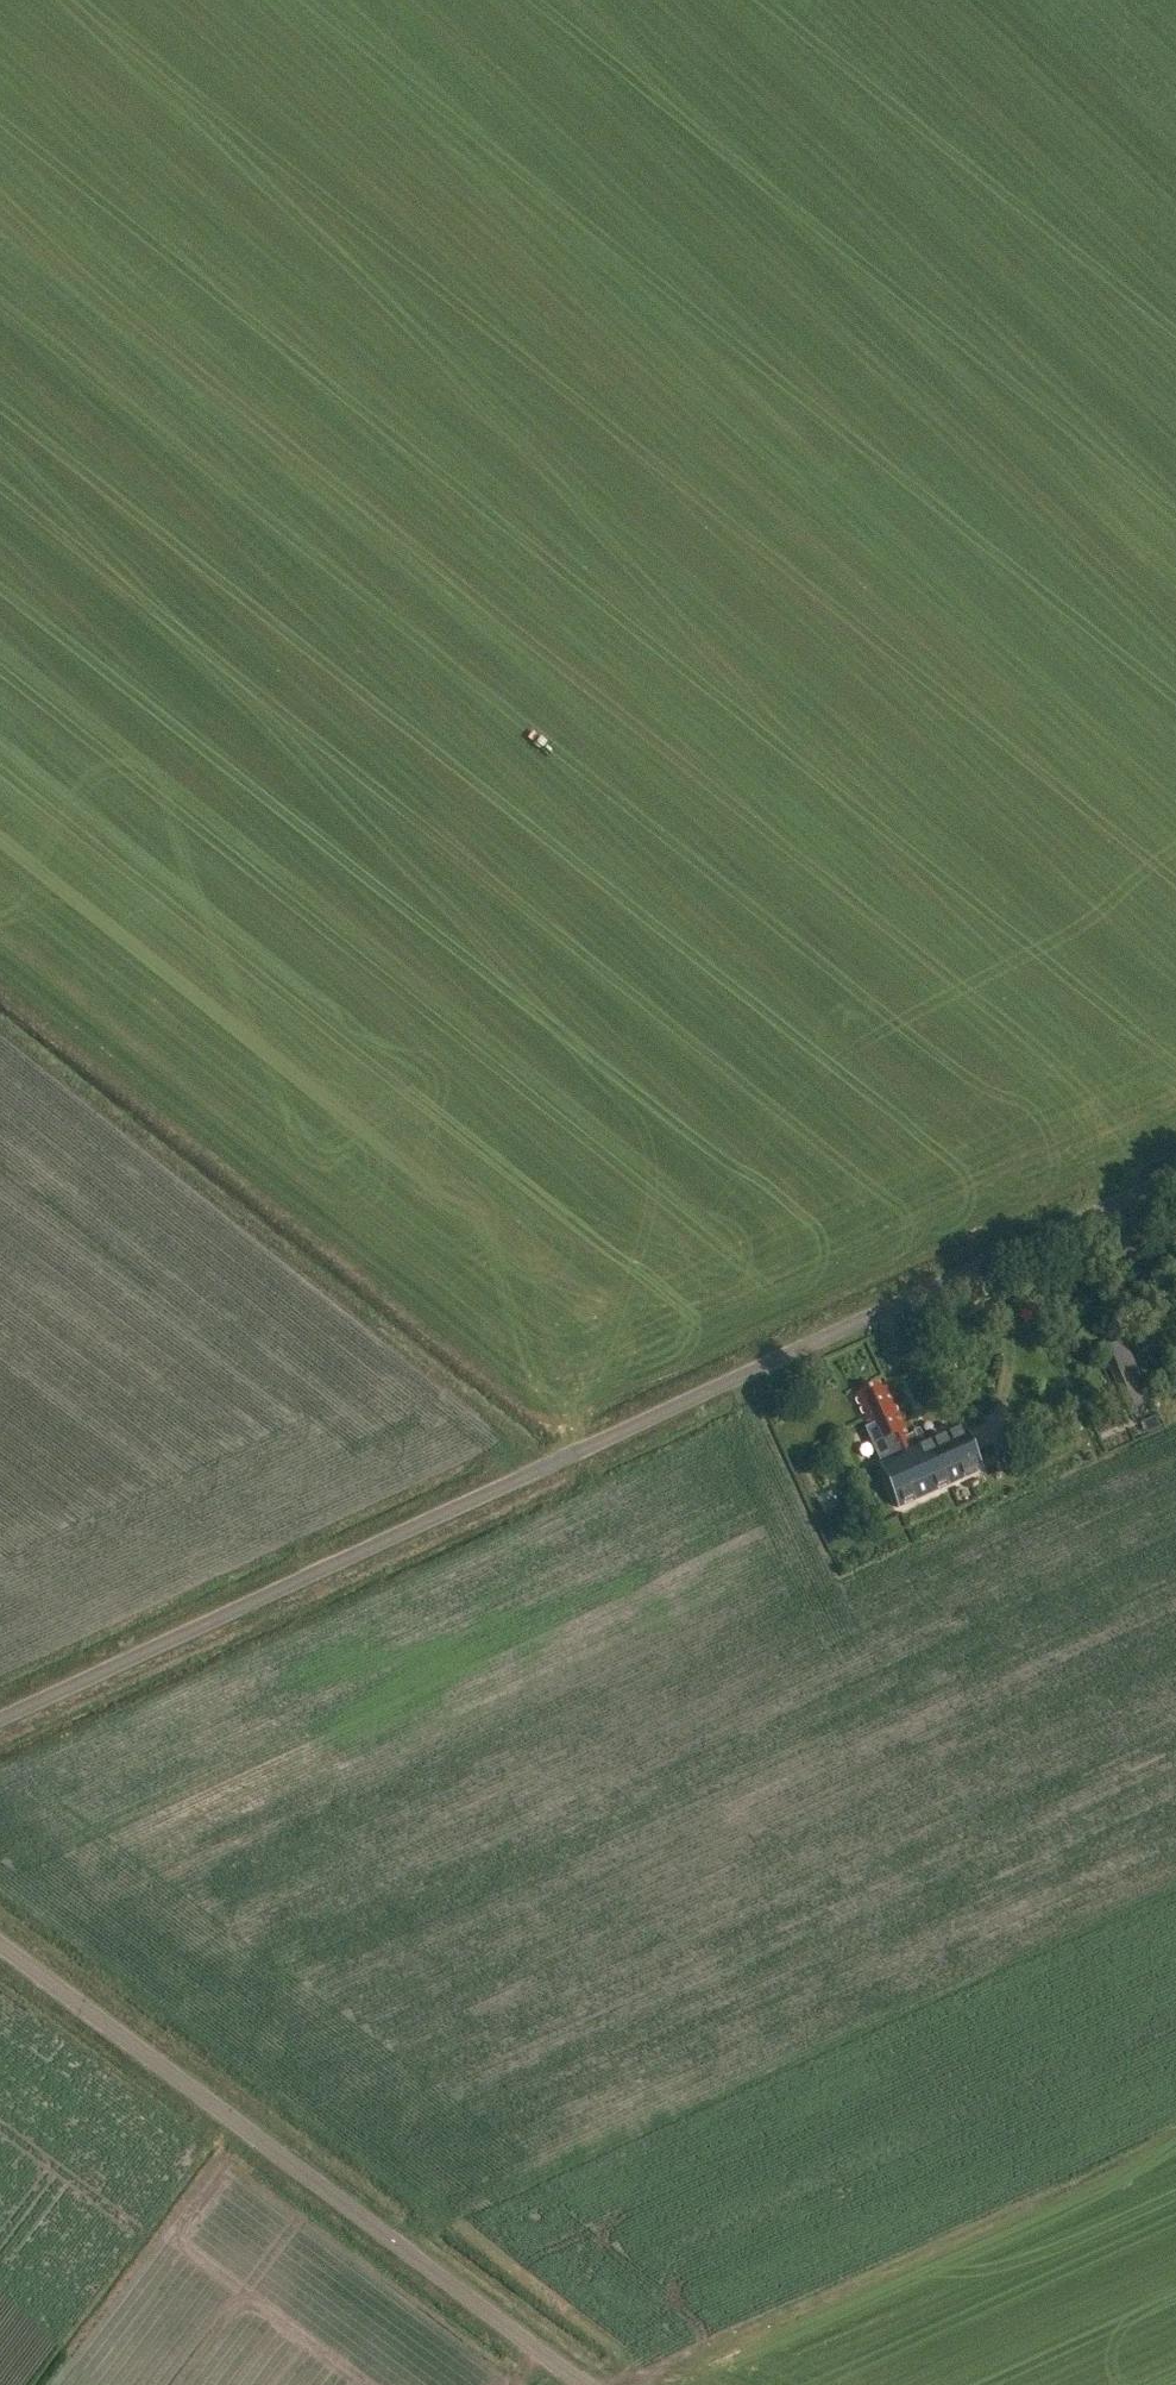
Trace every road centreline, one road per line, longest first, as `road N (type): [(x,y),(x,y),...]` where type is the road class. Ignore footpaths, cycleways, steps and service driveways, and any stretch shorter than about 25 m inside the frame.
road 1 (unclassified): [(0,1717),(1175,1173)]
road 2 (unclassified): [(586,2384),(0,1942)]

